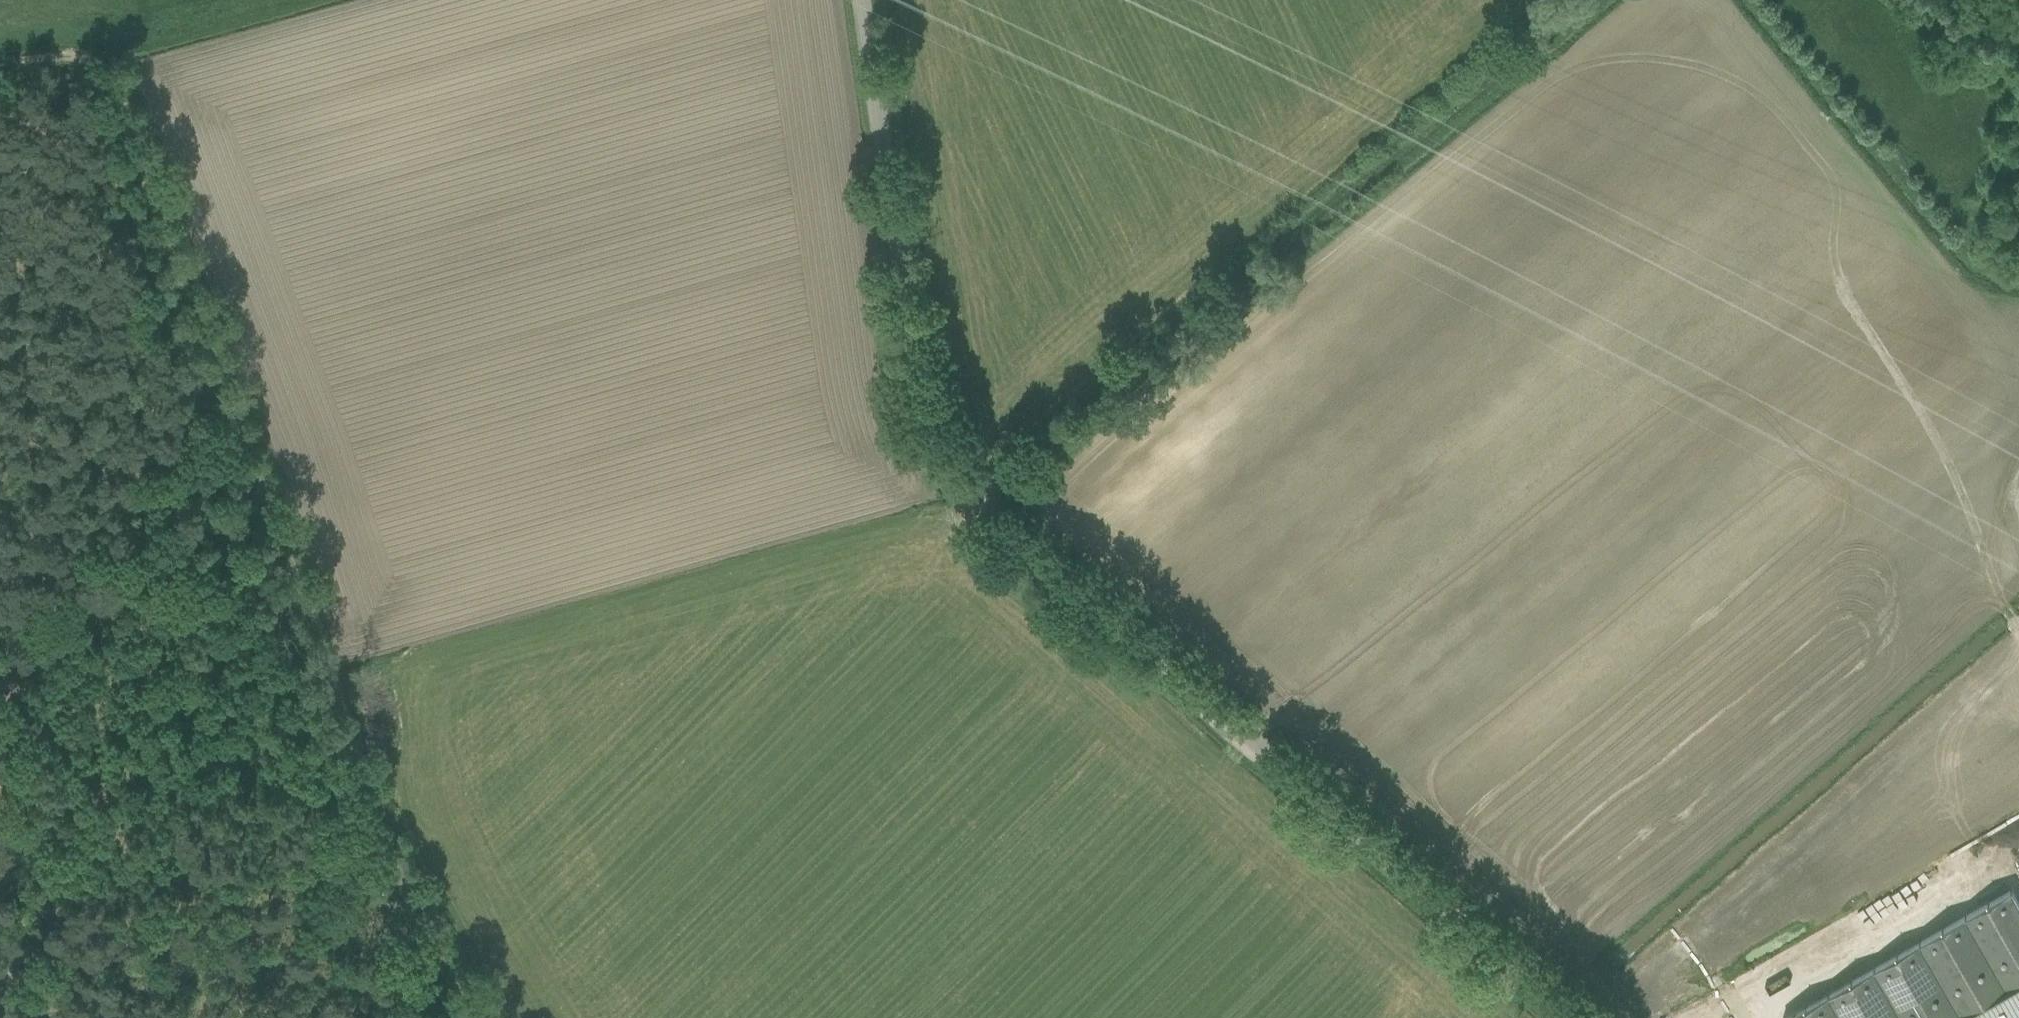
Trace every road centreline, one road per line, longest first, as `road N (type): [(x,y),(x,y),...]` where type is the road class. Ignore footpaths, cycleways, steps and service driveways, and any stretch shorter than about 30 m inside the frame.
road 1 (unclassified): [(1549,1017),(965,505),(935,456),(921,399),(865,0)]
road 2 (track): [(0,42),(74,33),(112,57),(499,1017)]
road 3 (track): [(965,505),(1563,0)]

